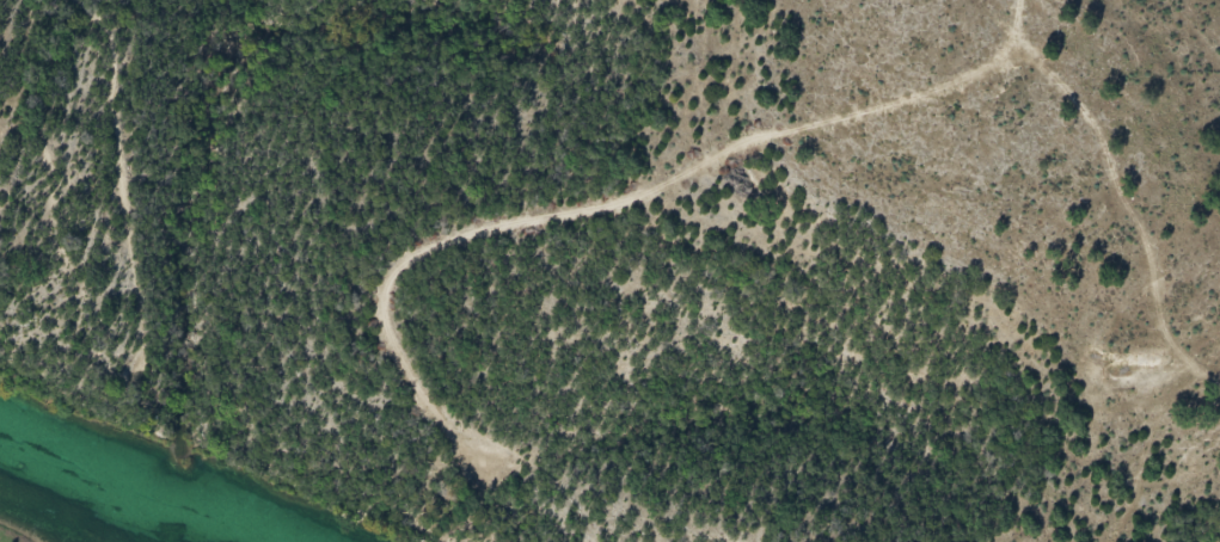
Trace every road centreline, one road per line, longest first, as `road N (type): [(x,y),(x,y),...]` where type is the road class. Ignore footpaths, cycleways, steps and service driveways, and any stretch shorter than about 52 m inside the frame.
road 1 (residential): [(1219,424),(1117,338),(1078,244),(1066,161),(951,44),(950,0)]

